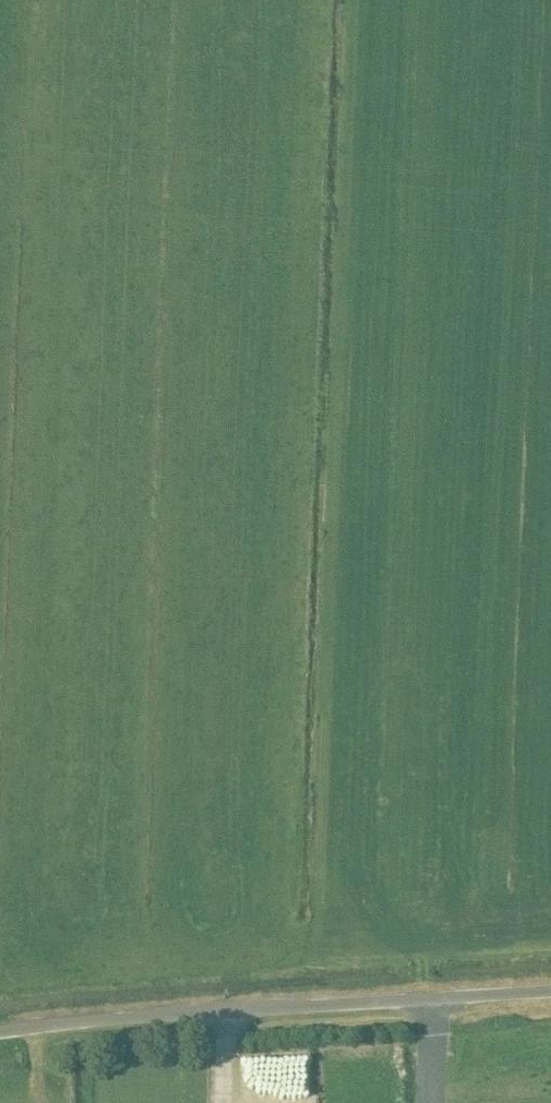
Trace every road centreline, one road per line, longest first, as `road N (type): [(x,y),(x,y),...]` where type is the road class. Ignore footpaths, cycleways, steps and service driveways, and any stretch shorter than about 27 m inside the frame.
road 1 (unclassified): [(0,1022),(550,972)]

